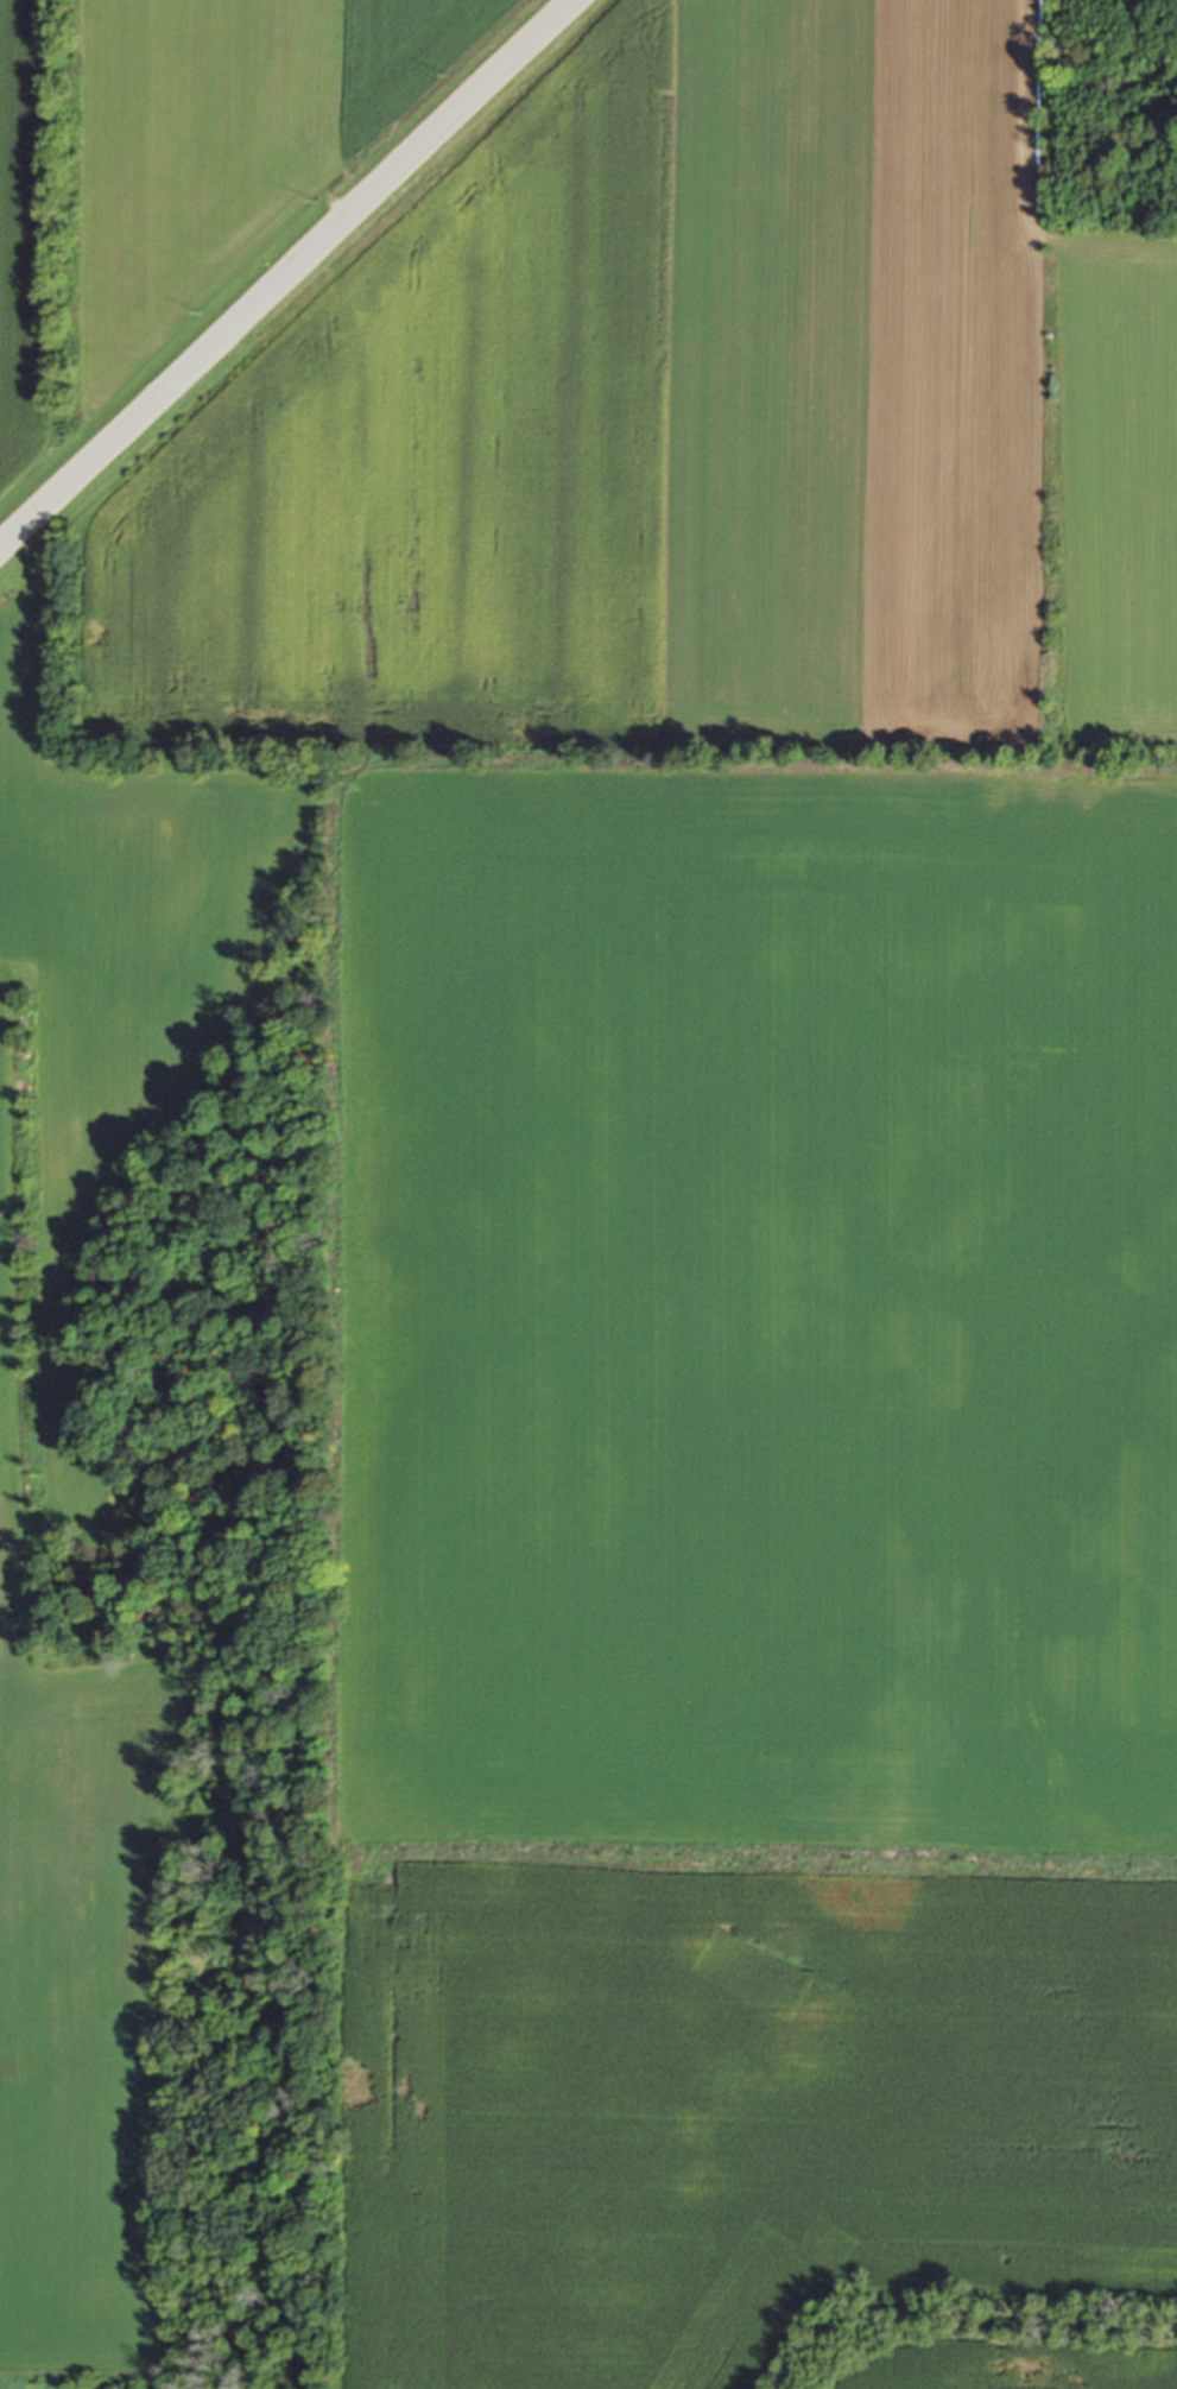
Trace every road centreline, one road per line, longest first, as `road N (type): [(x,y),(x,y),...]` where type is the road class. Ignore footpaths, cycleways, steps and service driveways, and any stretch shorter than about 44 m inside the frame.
road 1 (tertiary): [(0,549),(577,0)]

